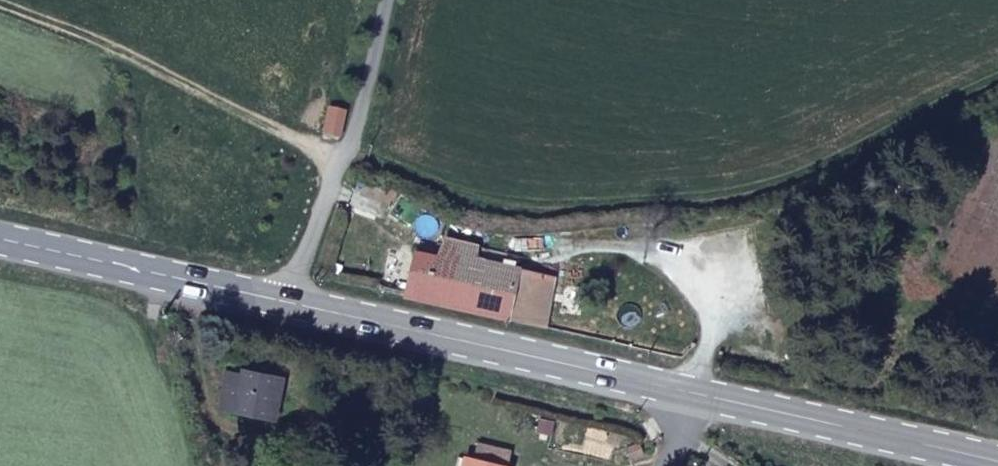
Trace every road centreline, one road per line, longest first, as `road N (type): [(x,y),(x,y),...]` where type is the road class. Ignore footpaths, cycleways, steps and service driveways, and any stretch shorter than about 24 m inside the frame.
road 1 (primary): [(289,303),(694,391)]
road 2 (track): [(0,3),(106,41),(345,156)]
road 3 (primary): [(694,391),(997,461)]
road 4 (primary): [(0,238),(289,303)]
road 5 (residential): [(345,156),(388,0)]
road 6 (residential): [(345,156),(289,303)]

